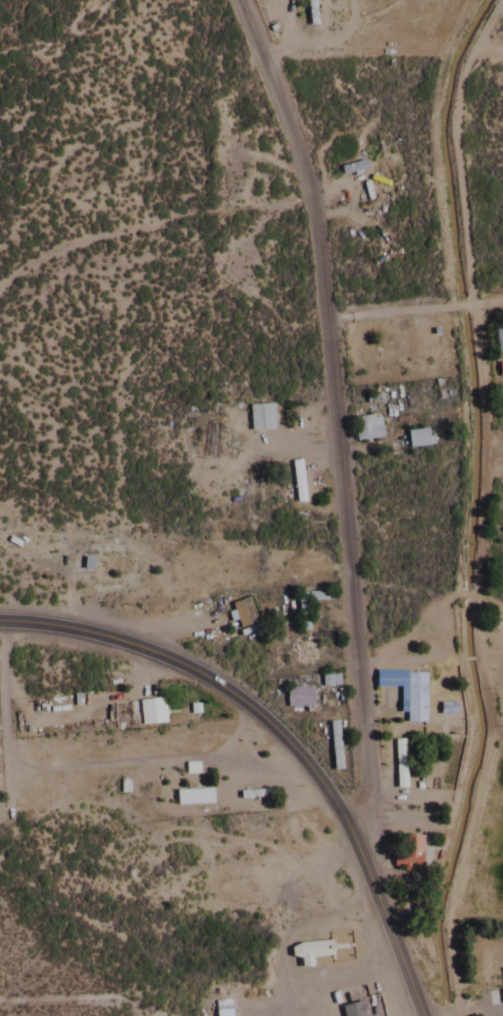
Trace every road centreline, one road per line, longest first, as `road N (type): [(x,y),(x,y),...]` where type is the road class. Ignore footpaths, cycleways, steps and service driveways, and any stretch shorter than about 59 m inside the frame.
road 1 (residential): [(367,893),(309,190),(238,0)]
road 2 (track): [(466,299),(476,426),(468,593),(483,730),(438,932),(451,1015)]
road 3 (track): [(444,302),(460,426),(451,592),(465,730),(420,932),(432,1015)]
road 4 (secondary): [(414,1015),(338,827),(300,765),(260,724),(194,676),(110,642),(0,624)]
road 5 (track): [(472,0),(445,44),(425,134),(444,302)]
road 6 (track): [(498,0),(465,53),(447,134),(466,299)]

